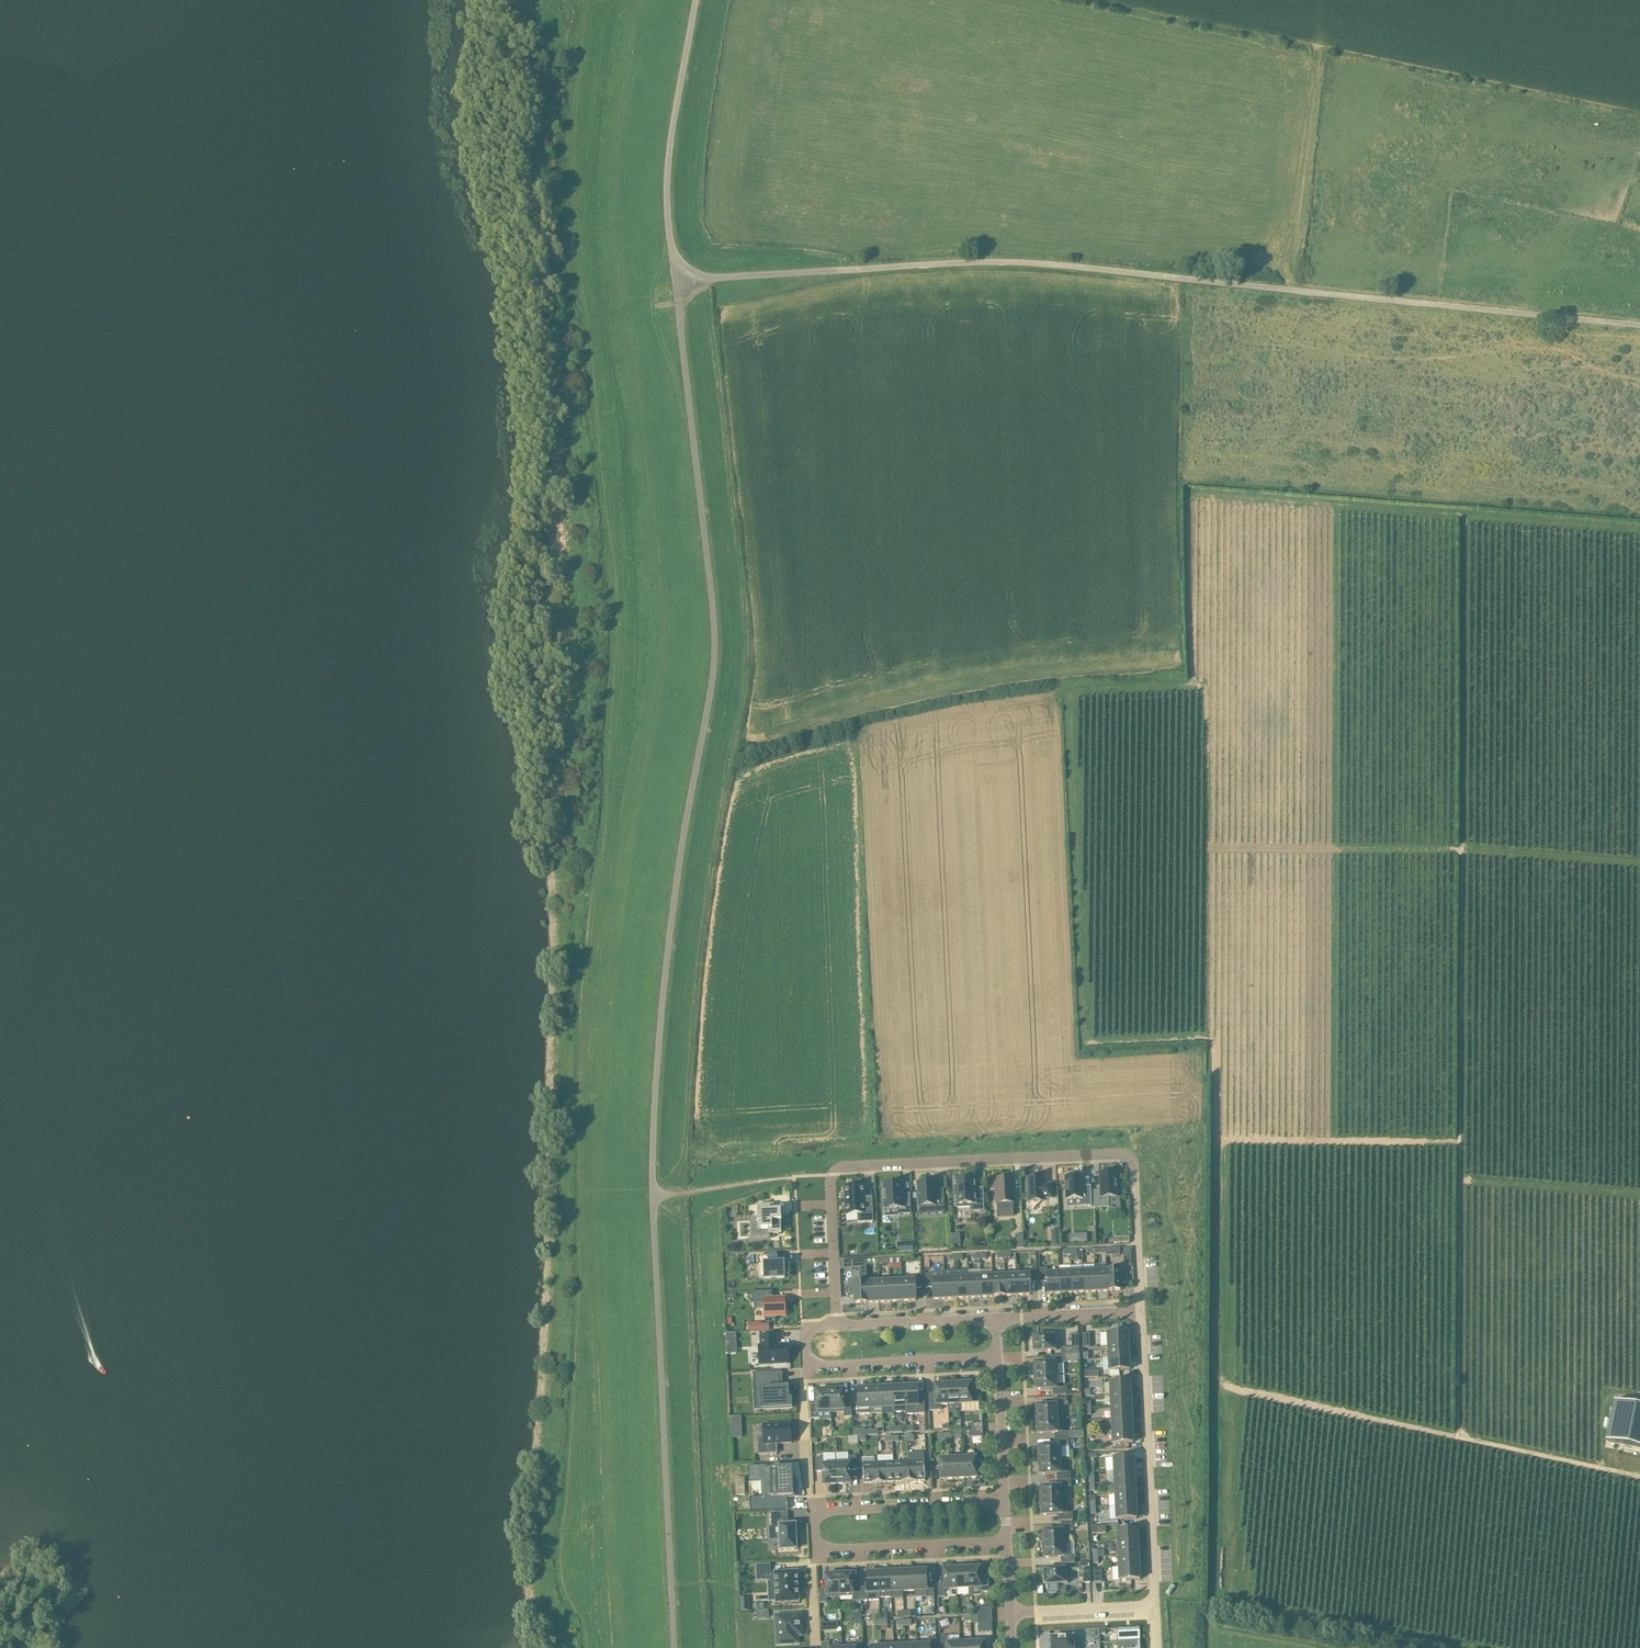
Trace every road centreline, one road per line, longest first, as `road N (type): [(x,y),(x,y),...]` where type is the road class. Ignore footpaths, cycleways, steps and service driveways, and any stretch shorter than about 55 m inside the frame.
road 1 (residential): [(836,1326),(829,1170),(1125,1153),(1134,1163),(1141,1313)]
road 2 (residential): [(1006,1504),(816,1512),(818,1551),(1008,1544)]
road 3 (residential): [(1141,1313),(1155,1605)]
road 4 (residential): [(836,1326),(809,1327),(810,1366),(999,1356)]
road 5 (residential): [(997,1319),(836,1326)]
road 6 (residential): [(1006,1504),(999,1356)]
road 7 (residential): [(1141,1313),(997,1319)]
road 8 (residential): [(1155,1605),(1012,1614)]

